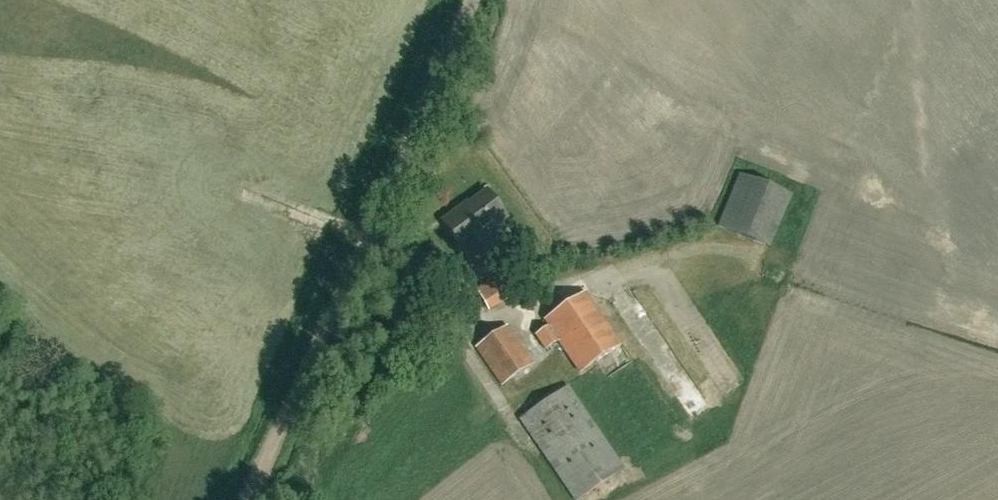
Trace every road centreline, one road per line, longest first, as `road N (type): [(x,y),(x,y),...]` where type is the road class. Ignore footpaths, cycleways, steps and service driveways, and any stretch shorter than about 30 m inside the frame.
road 1 (track): [(247,499),(393,163)]
road 2 (unclassified): [(393,163),(470,0)]

